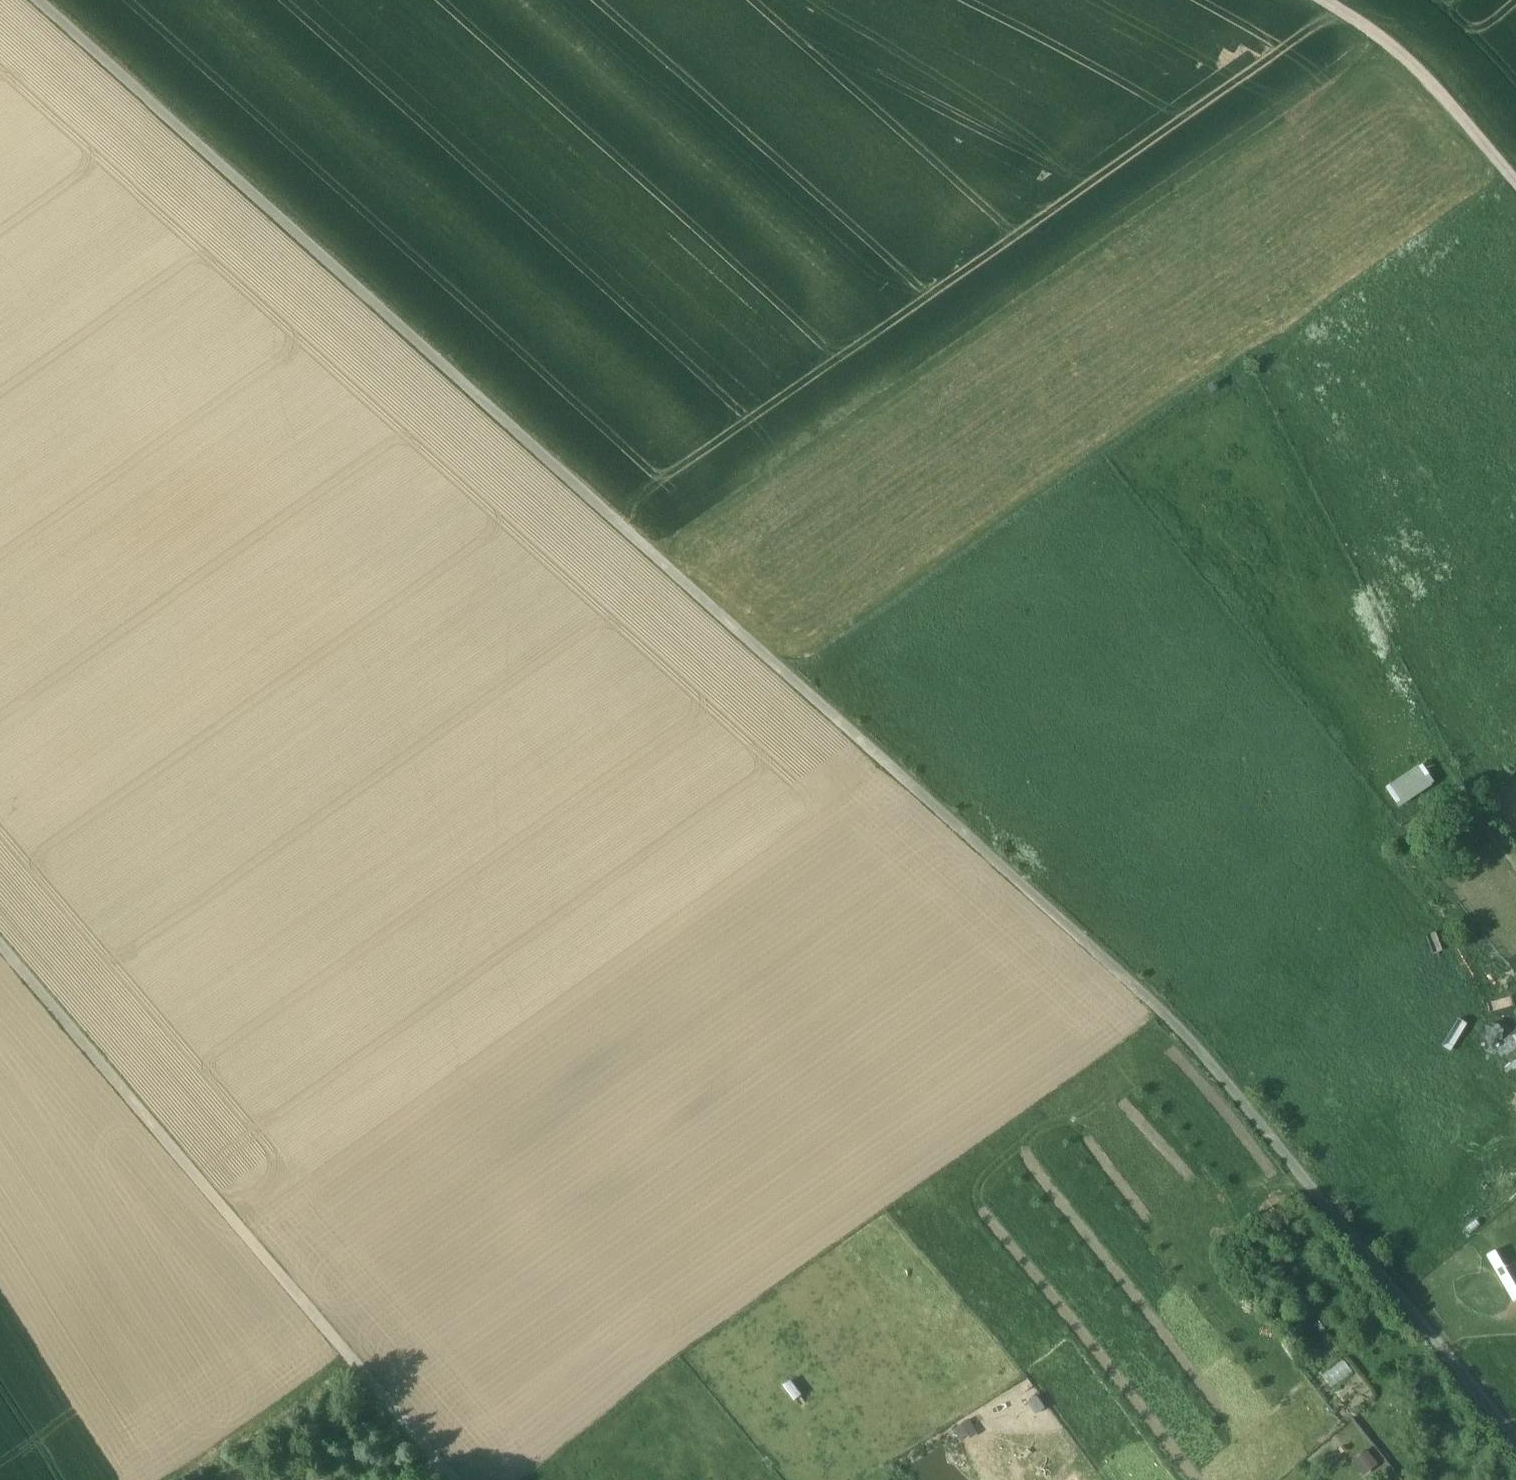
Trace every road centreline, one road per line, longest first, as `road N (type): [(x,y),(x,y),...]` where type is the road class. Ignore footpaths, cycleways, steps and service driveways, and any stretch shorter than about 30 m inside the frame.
road 1 (track): [(38,0),(1163,1012),(1515,1439)]
road 2 (track): [(0,948),(454,1479)]
road 3 (track): [(1515,182),(1440,94),(1375,35),(1318,0)]

